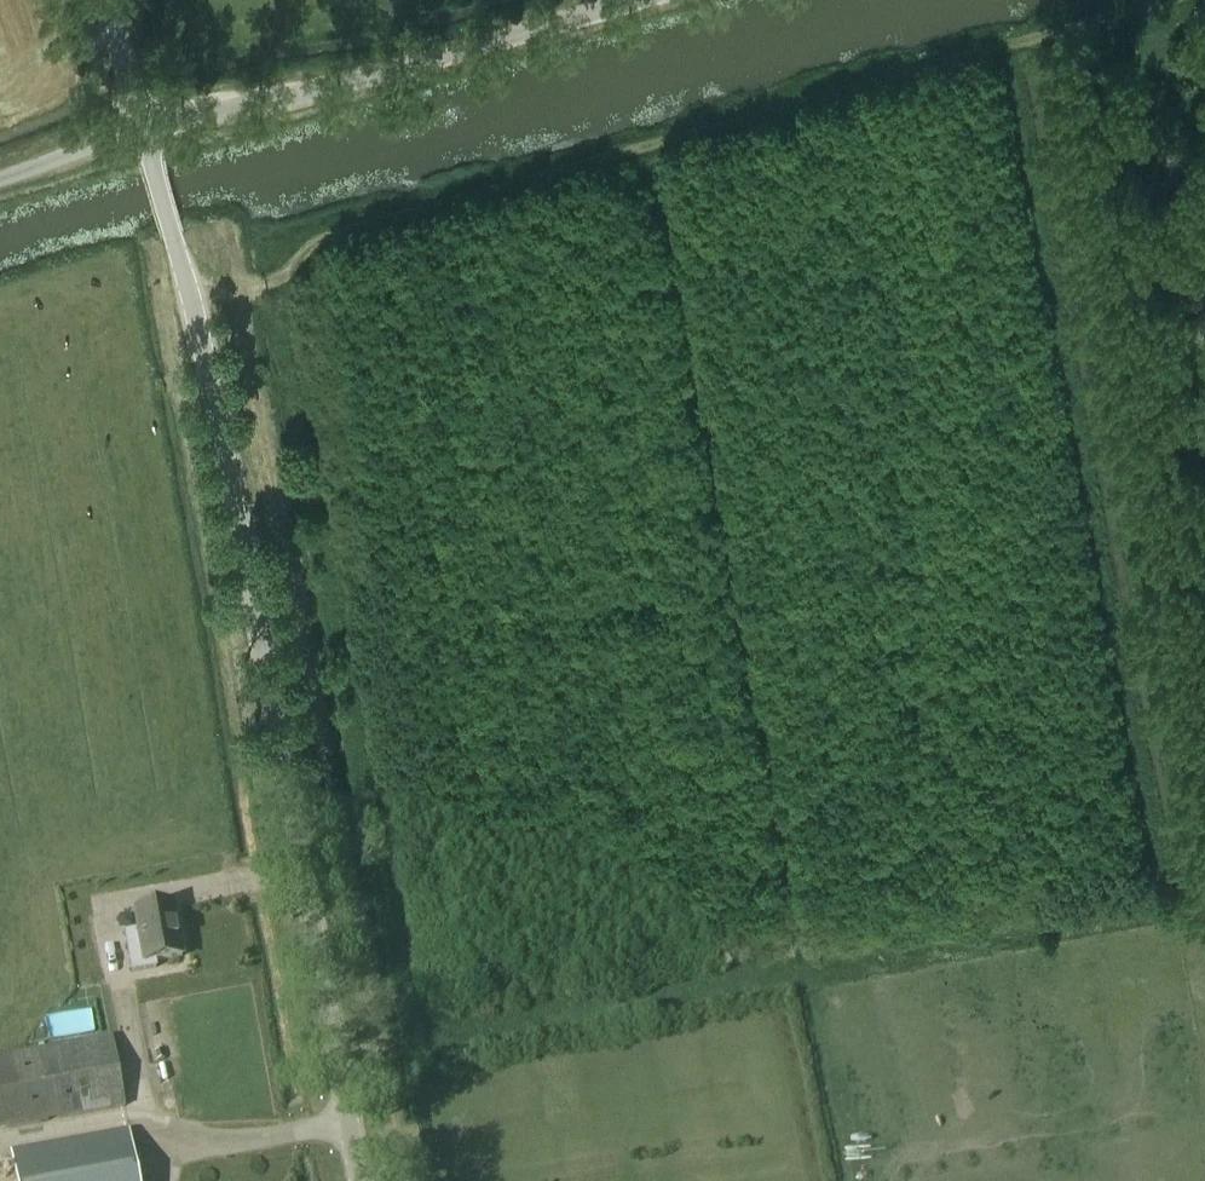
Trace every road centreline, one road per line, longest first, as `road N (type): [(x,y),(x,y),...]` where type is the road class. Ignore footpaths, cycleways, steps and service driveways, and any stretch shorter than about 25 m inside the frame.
road 1 (unclassified): [(362,1180),(212,385),(143,129)]
road 2 (unclassified): [(143,129),(385,73),(635,0)]
road 3 (unclassified): [(143,129),(0,177)]
road 4 (unclassified): [(143,129),(106,0)]

